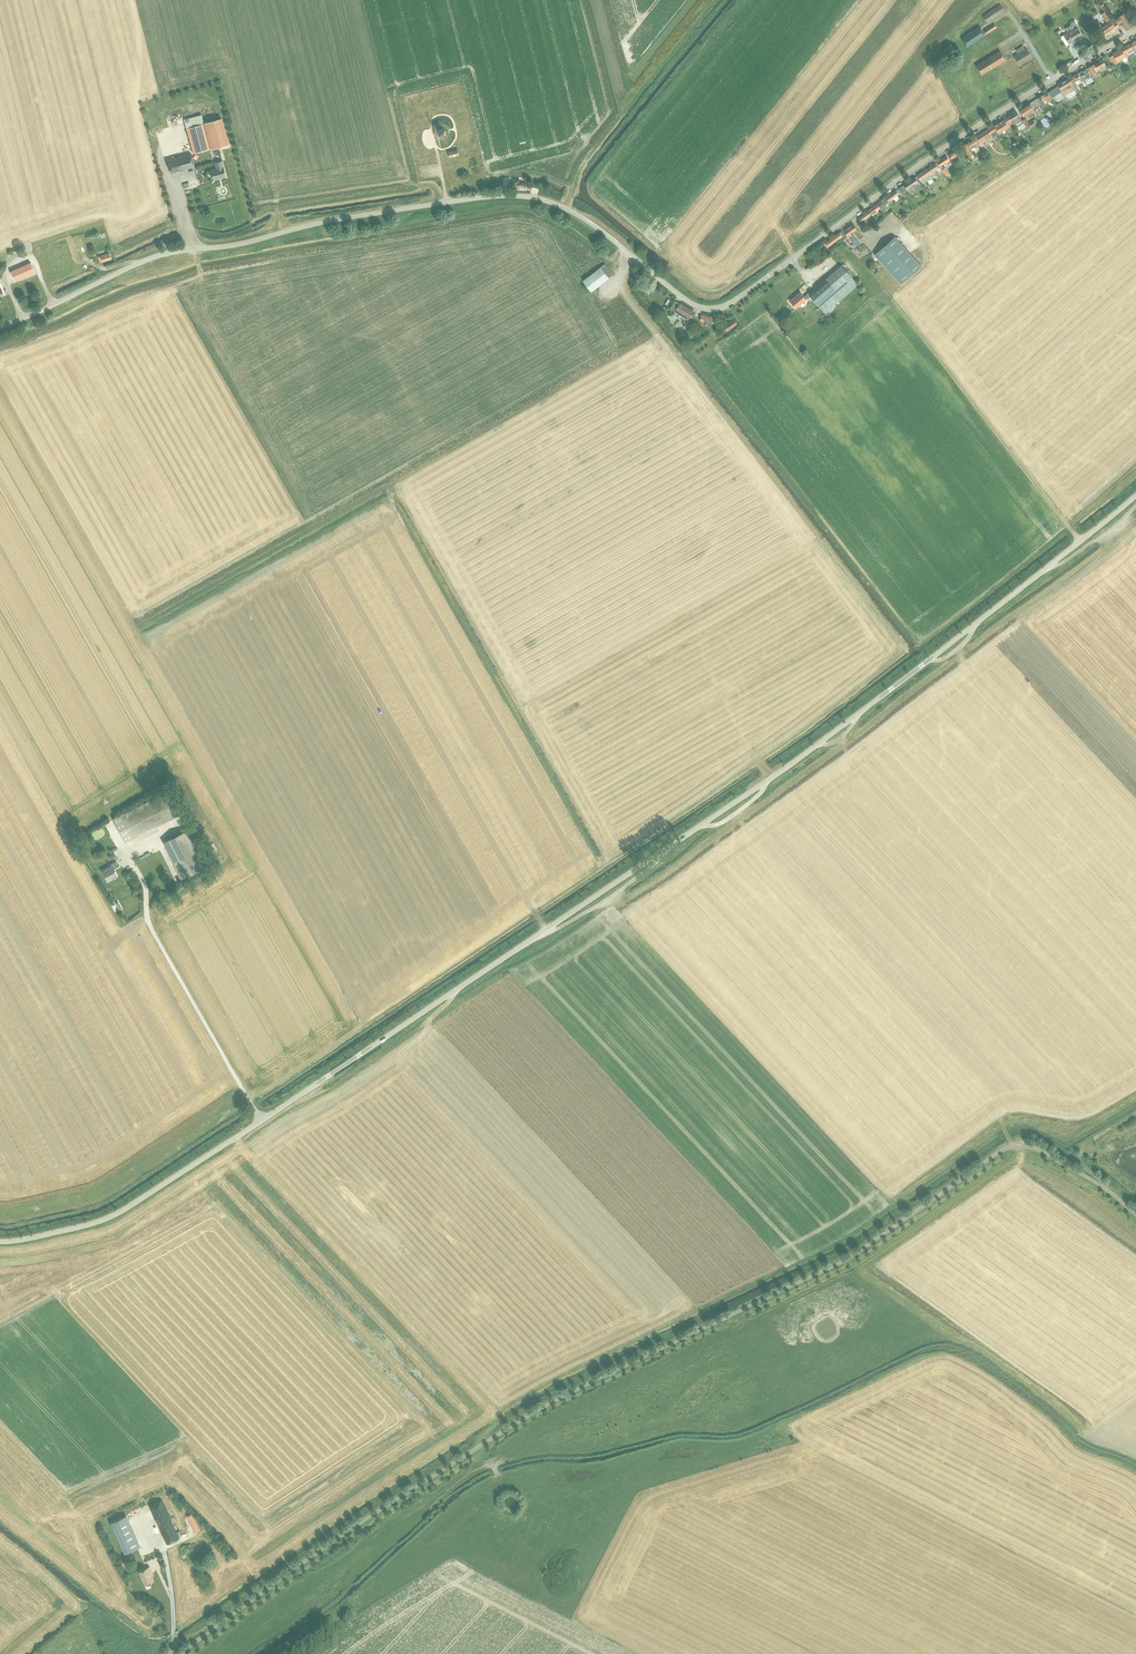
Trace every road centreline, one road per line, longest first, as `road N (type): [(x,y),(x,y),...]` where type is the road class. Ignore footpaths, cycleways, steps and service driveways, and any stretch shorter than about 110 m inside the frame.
road 1 (unclassified): [(0,1241),(106,1219),(251,1127),(771,778),(1135,495)]
road 2 (track): [(183,1653),(312,1556),(526,1417),(846,1260),(1011,1145),(1040,1150),(1135,1214)]
road 3 (residential): [(310,225),(488,197),(533,198),(585,220),(695,305),(718,308),(954,142),(1135,32)]
road 4 (unclassified): [(0,327),(158,256),(310,225)]

